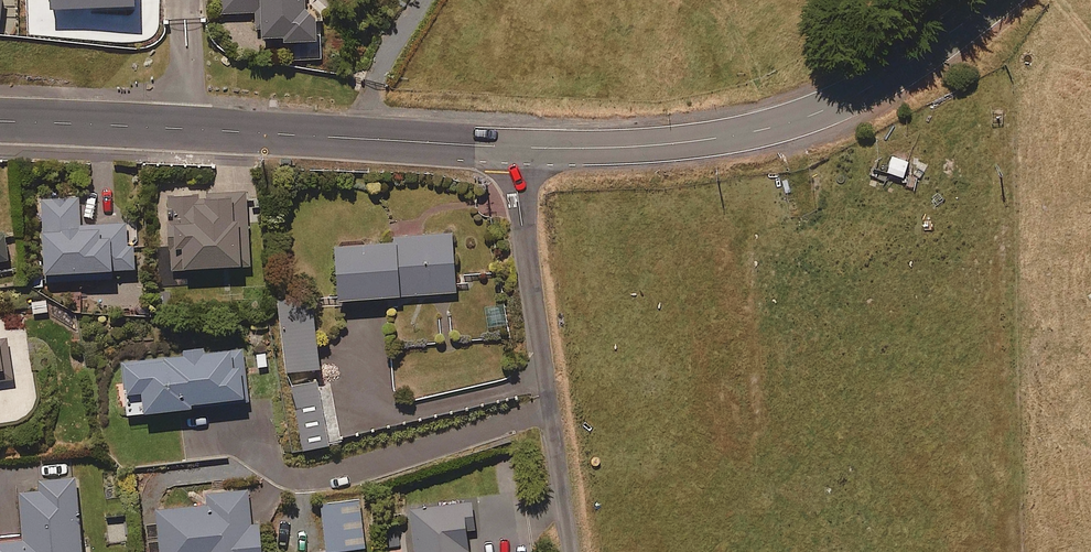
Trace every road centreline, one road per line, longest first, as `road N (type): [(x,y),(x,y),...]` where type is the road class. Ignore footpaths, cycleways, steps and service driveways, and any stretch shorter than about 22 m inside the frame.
road 1 (secondary): [(515,148),(639,146),(765,130),(878,85),(999,0)]
road 2 (unclassified): [(515,148),(571,551)]
road 3 (secondary): [(186,128),(515,148)]
road 4 (secondary): [(0,121),(186,128)]
road 5 (residential): [(186,128),(184,0)]

